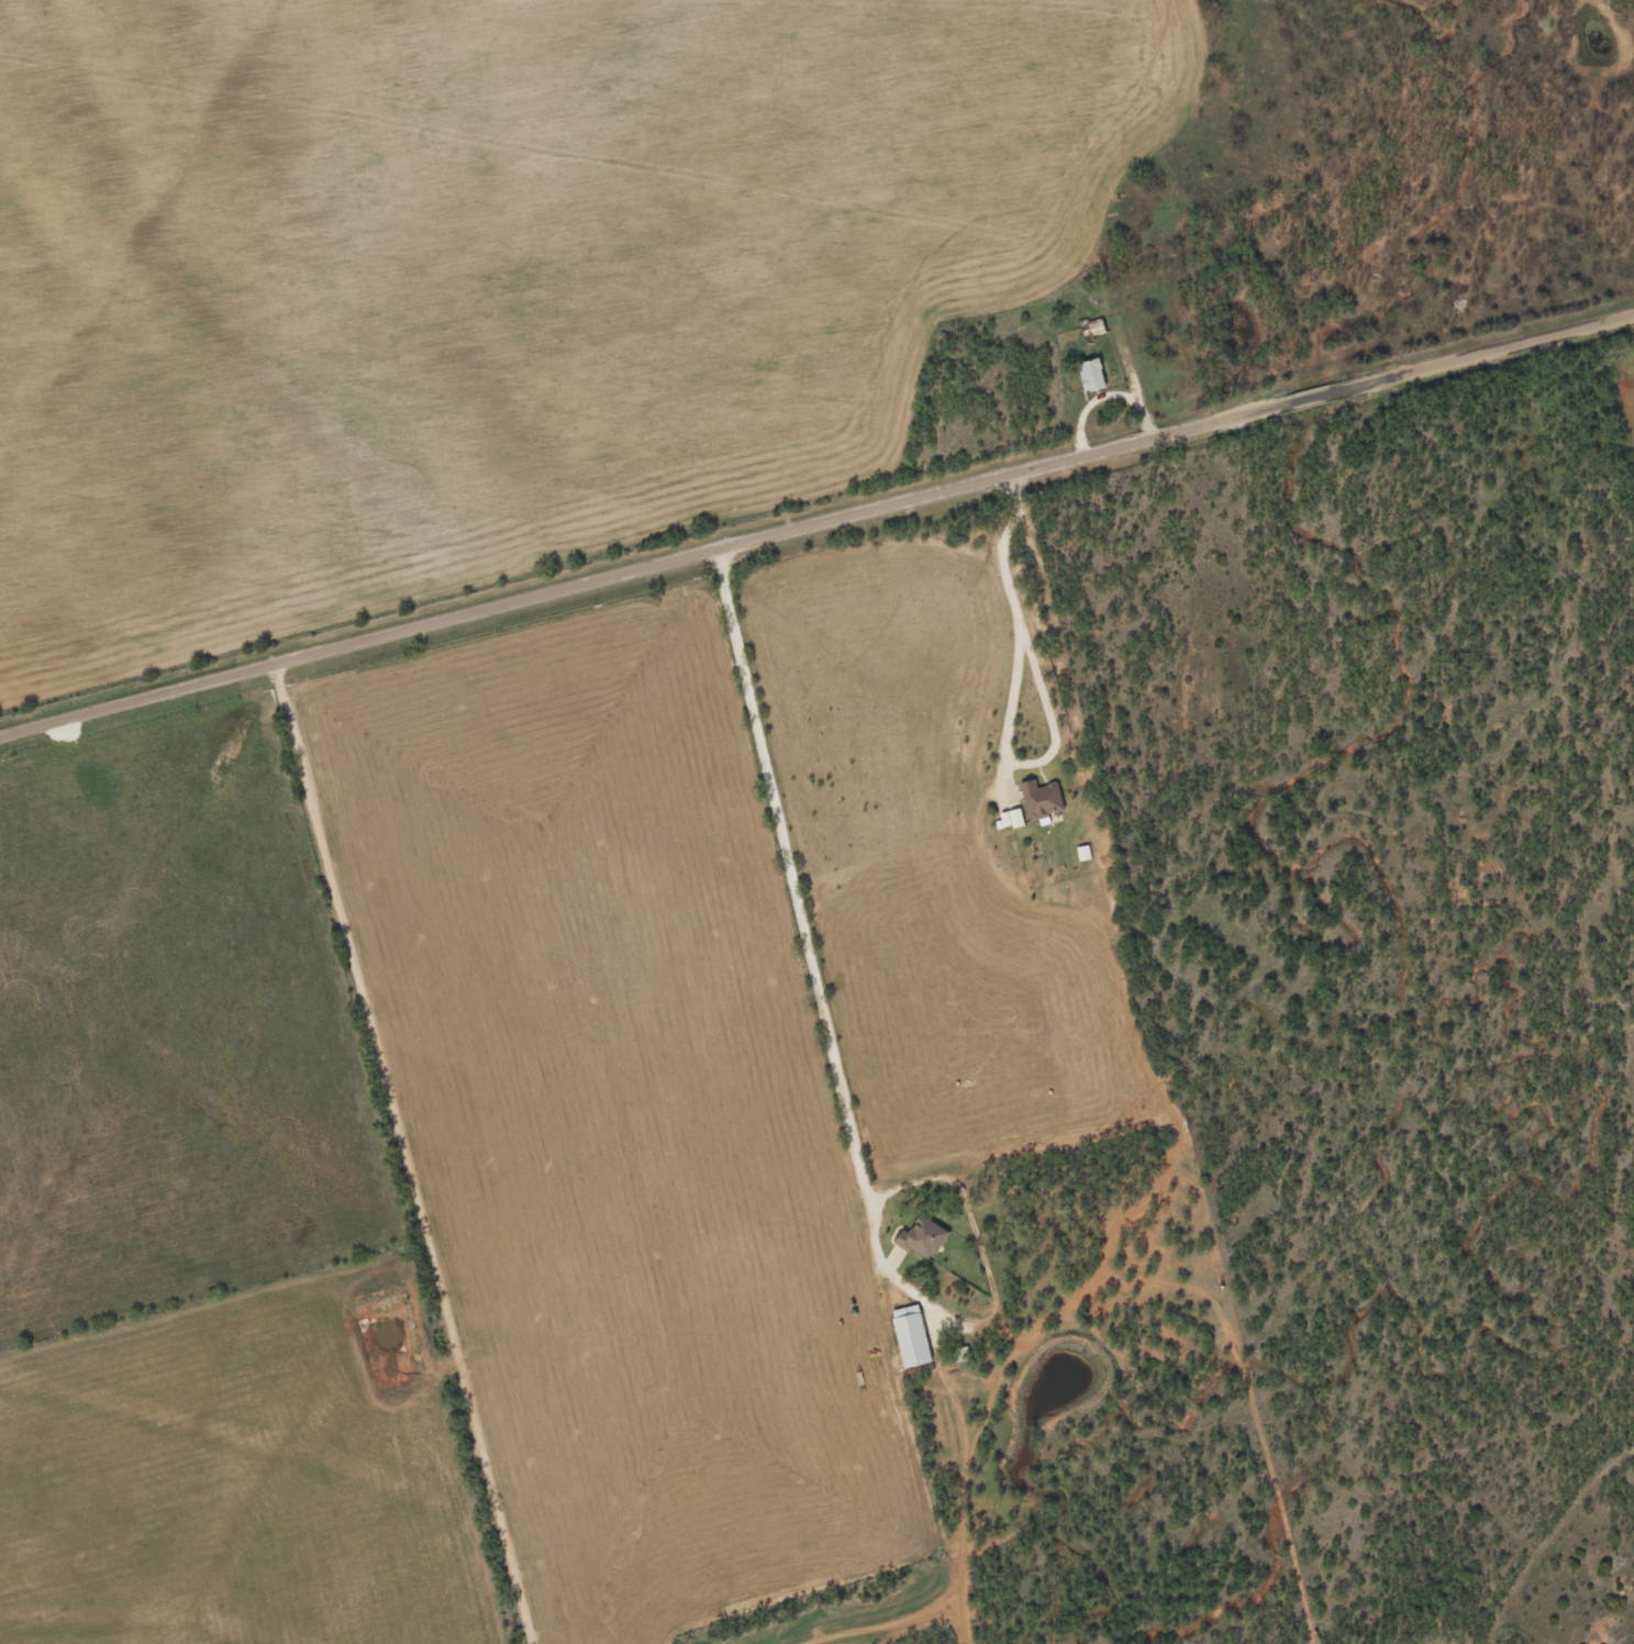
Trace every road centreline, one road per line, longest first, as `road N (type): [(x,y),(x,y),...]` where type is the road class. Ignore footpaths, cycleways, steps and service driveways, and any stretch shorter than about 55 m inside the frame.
road 1 (residential): [(0,738),(1633,315)]

